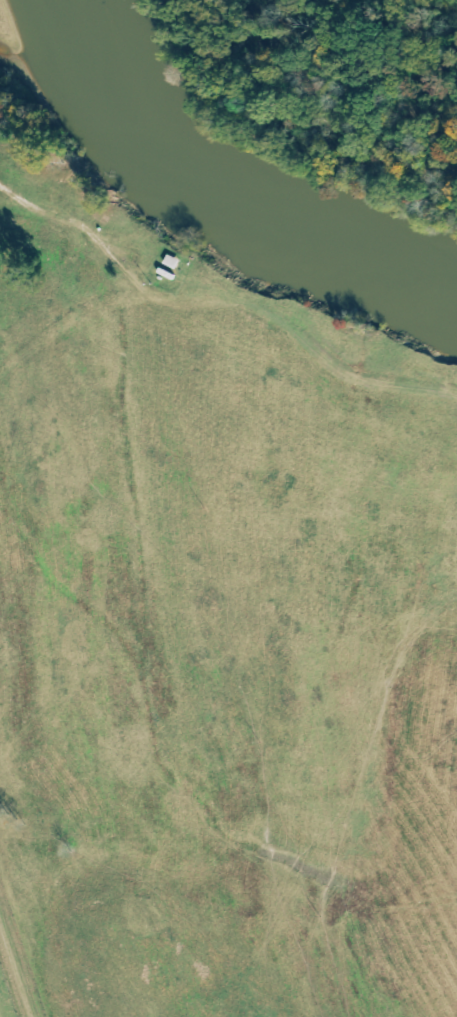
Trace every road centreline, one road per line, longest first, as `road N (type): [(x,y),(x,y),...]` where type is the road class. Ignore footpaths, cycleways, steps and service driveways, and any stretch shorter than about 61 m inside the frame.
road 1 (residential): [(456,424),(183,359),(146,347),(114,315),(48,354),(0,403)]
road 2 (residential): [(0,722),(7,775),(0,847)]

